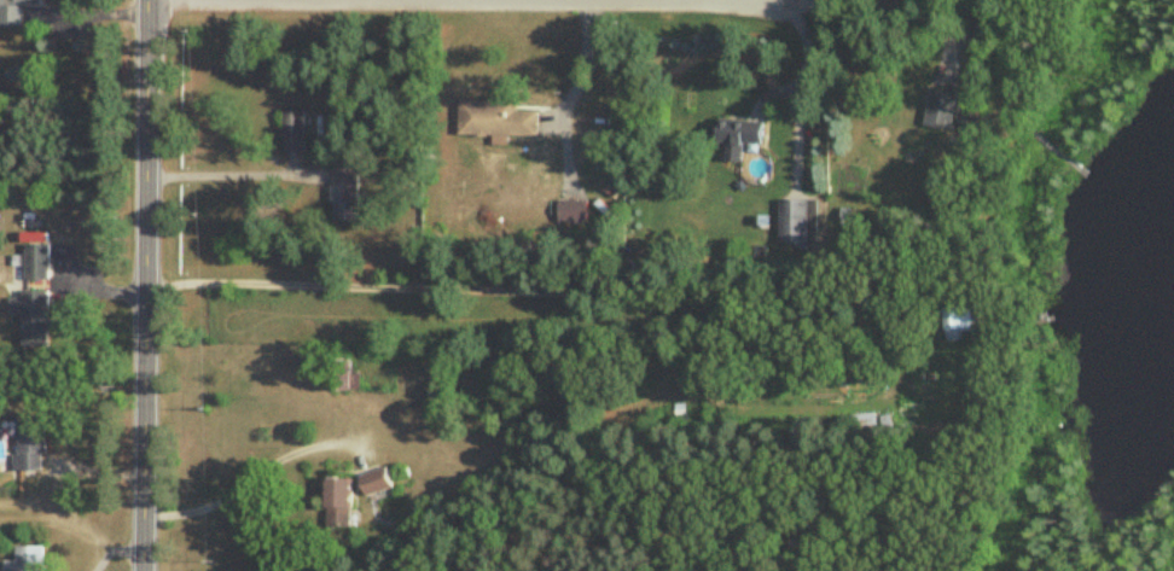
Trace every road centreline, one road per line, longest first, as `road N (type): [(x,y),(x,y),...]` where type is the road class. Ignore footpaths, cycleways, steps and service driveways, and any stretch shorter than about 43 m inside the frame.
road 1 (tertiary): [(144,570),(147,0)]

